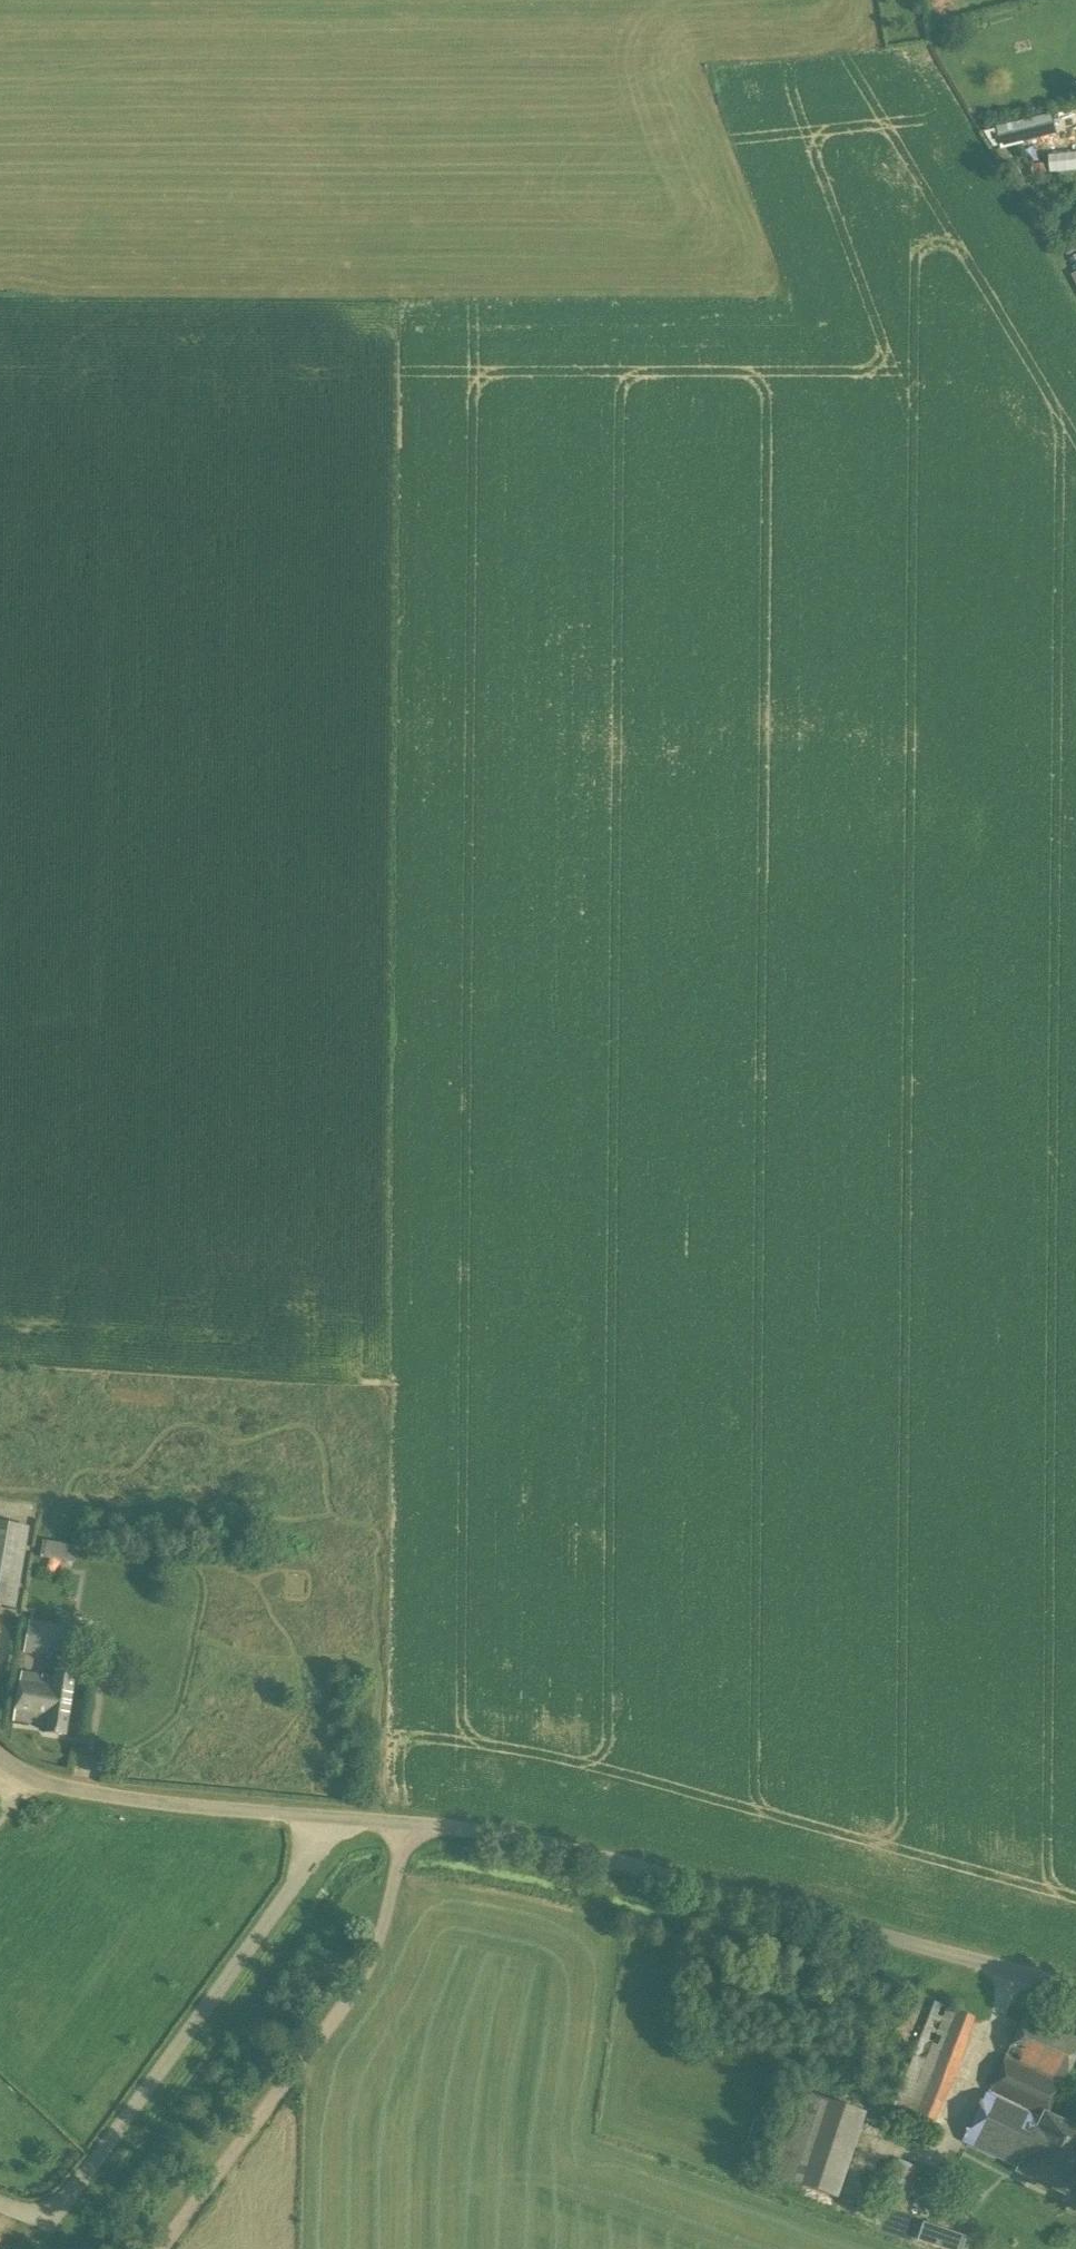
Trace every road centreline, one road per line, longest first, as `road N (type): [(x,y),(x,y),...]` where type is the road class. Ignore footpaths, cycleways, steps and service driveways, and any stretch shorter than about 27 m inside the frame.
road 1 (unclassified): [(1075,1999),(573,1855),(393,1822)]
road 2 (unclassified): [(167,2248),(306,2068),(403,1916),(393,1822)]
road 3 (unclassified): [(393,1822),(75,1801),(32,1787),(0,1760)]

